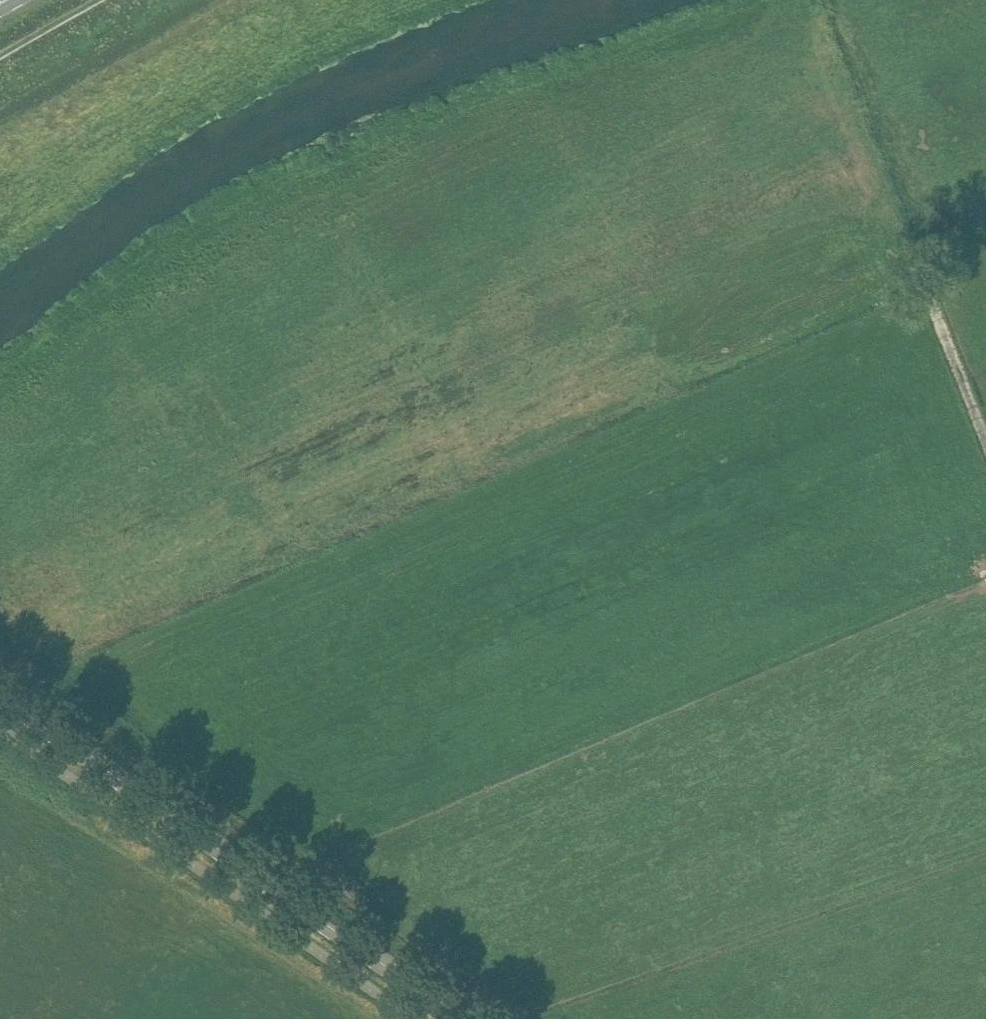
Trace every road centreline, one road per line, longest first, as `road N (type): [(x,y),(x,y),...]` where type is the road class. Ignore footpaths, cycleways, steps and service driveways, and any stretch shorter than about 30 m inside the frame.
road 1 (tertiary): [(471,1018),(0,693)]
road 2 (track): [(924,291),(985,447)]

